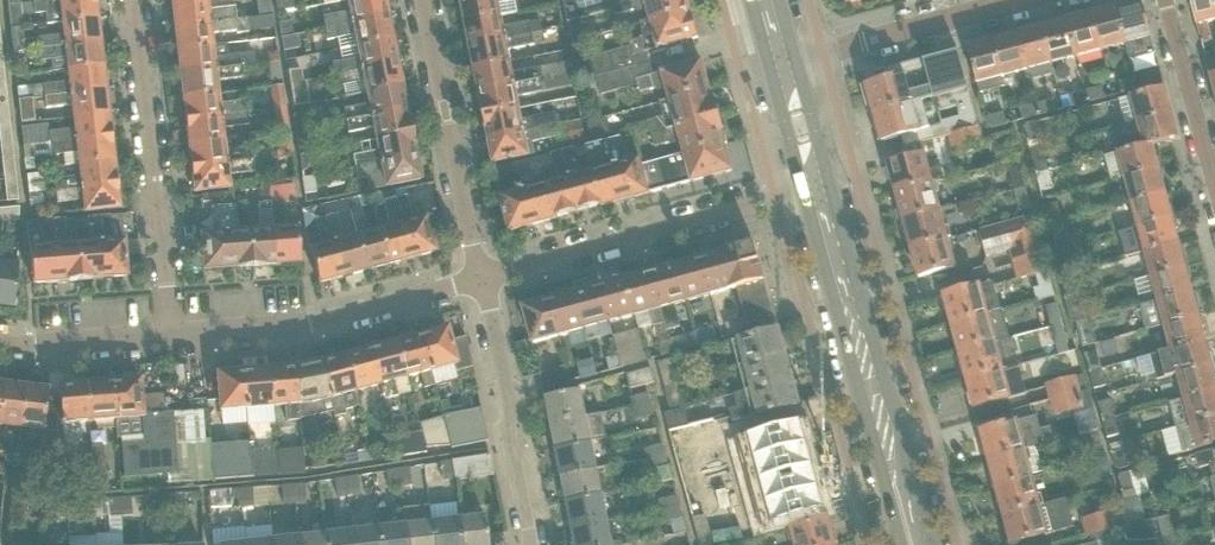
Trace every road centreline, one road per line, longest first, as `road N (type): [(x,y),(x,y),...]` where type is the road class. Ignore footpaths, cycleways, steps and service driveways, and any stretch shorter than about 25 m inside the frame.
road 1 (residential): [(812,187),(481,276)]
road 2 (residential): [(134,0),(177,331)]
road 3 (residential): [(481,276),(310,322),(177,331)]
road 4 (residential): [(481,276),(426,0)]
road 5 (residential): [(528,544),(481,276)]
road 6 (primary): [(879,435),(812,187)]
road 7 (residential): [(781,65),(1019,0)]
road 8 (residential): [(1163,0),(1214,186)]
road 9 (residential): [(177,331),(0,336)]
road 10 (primary): [(812,187),(819,149),(806,103),(781,65)]
road 11 (primary): [(781,65),(780,109),(792,157),(812,187)]
road 12 (primary): [(927,544),(911,487),(879,435)]

